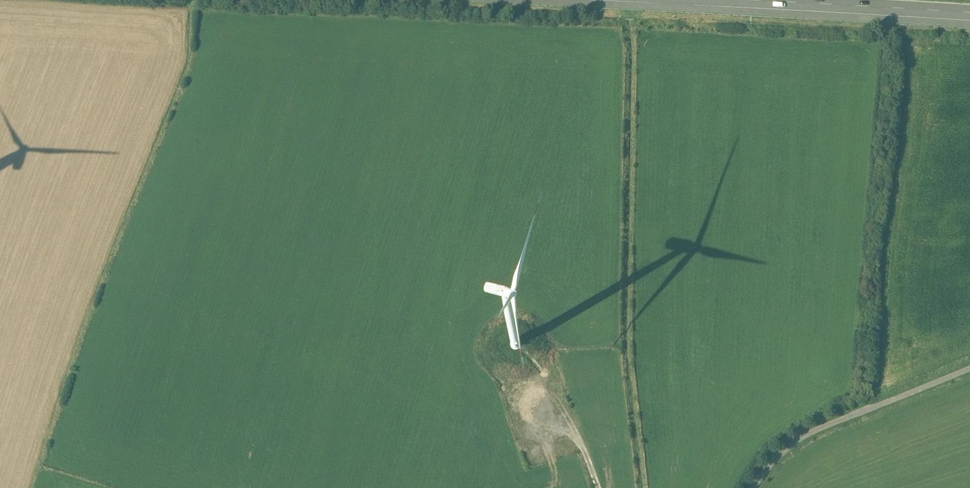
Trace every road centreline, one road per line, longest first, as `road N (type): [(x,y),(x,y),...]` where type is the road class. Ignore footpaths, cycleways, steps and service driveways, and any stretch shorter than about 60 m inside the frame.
road 1 (unclassified): [(754,487),(766,469),(823,428),(969,368)]
road 2 (motorway): [(744,0),(969,14)]

